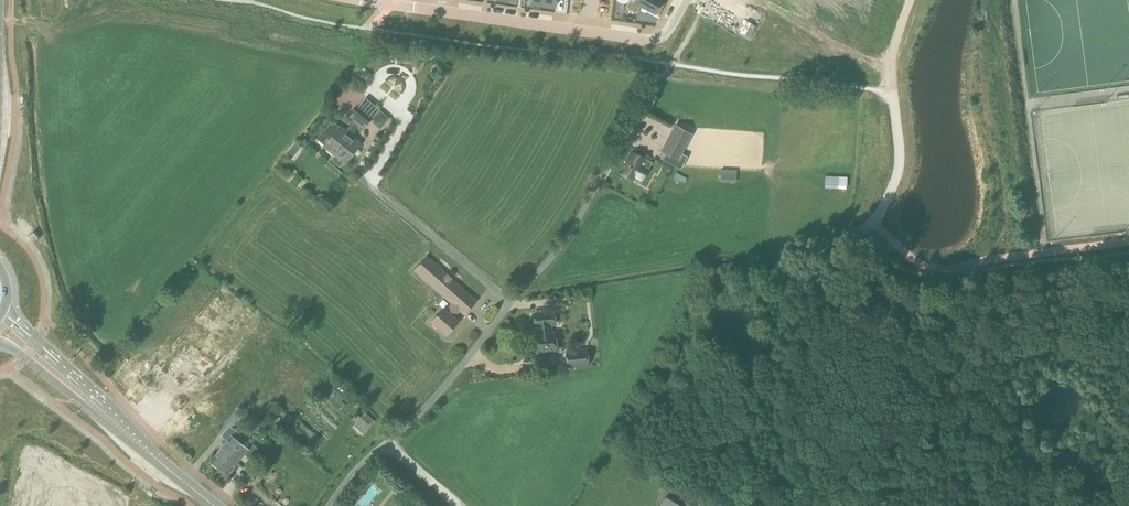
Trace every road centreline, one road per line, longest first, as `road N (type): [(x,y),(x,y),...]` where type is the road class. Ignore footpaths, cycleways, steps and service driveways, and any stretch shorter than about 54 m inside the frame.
road 1 (unclassified): [(330,505),(431,402),(563,243),(602,182)]
road 2 (residential): [(685,0),(657,41),(360,0)]
road 3 (secondary): [(0,343),(151,454)]
road 4 (unclassified): [(858,255),(899,160),(893,93)]
road 5 (secondary): [(151,454),(59,362)]

